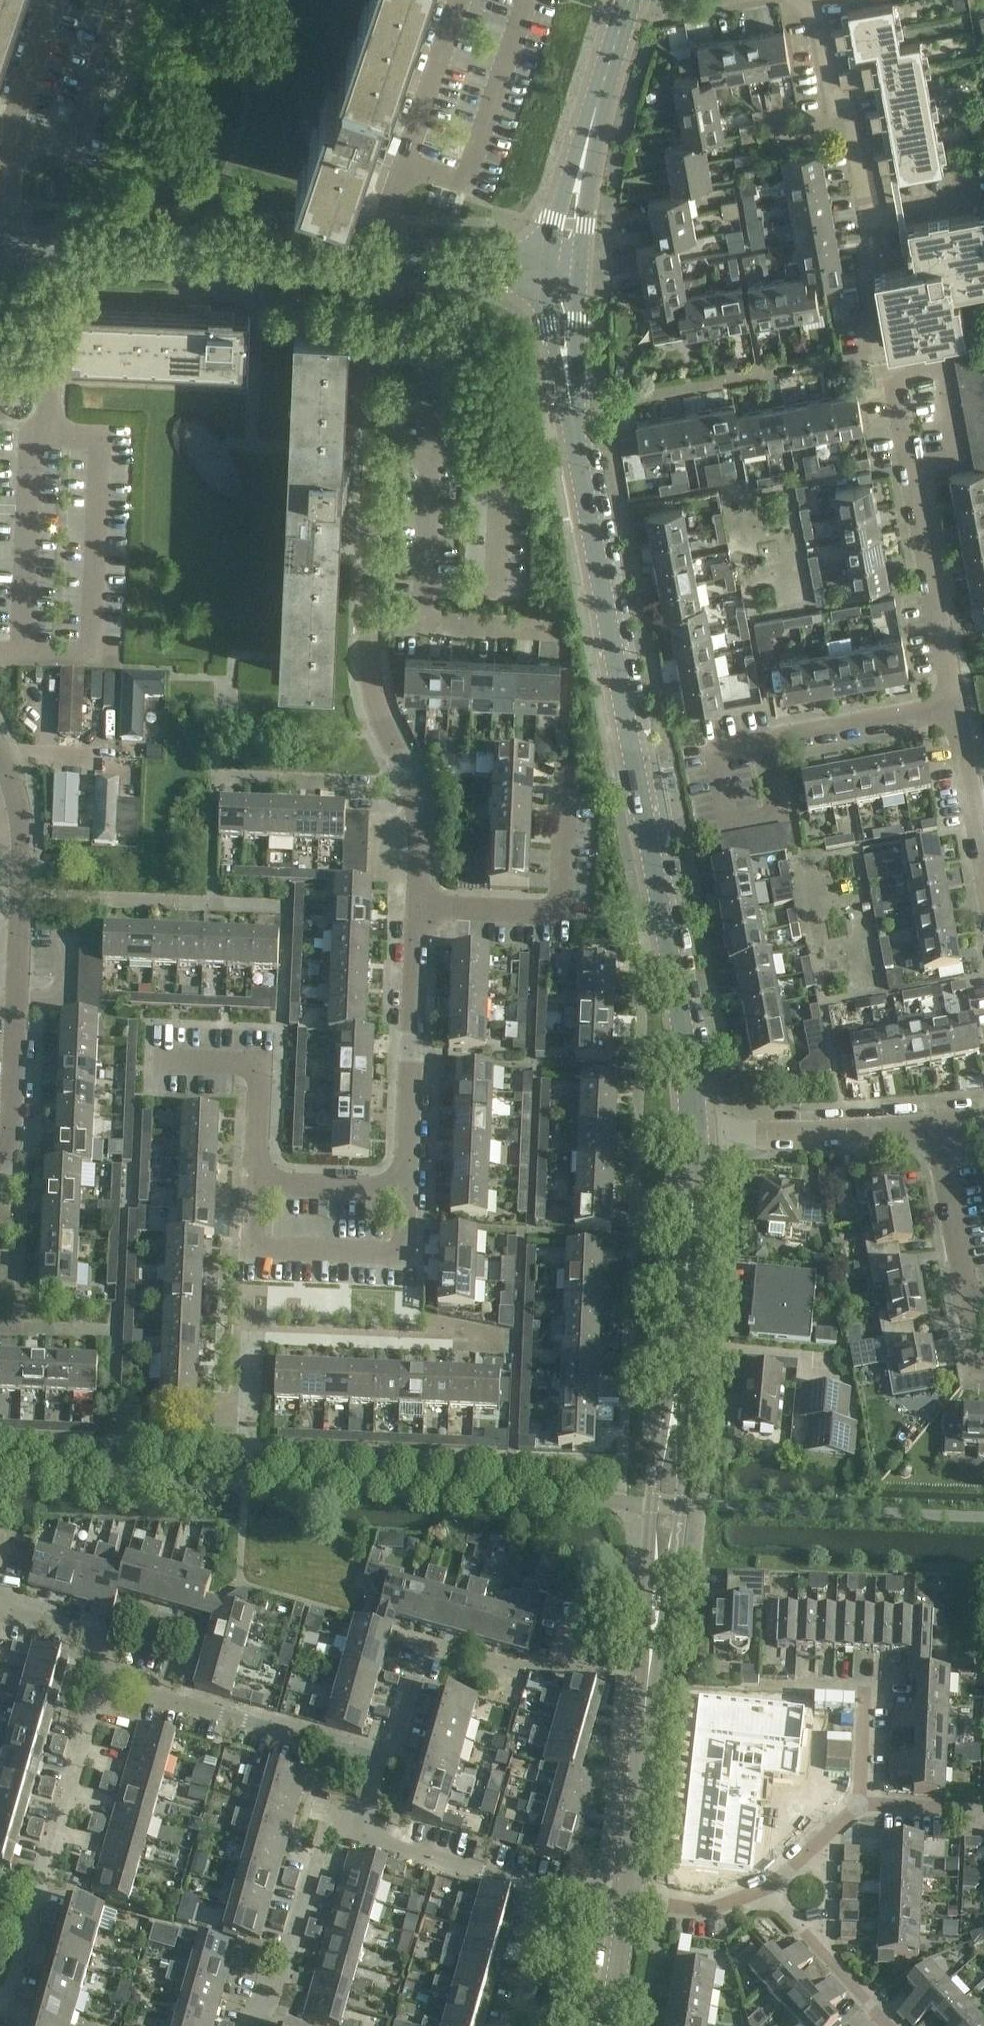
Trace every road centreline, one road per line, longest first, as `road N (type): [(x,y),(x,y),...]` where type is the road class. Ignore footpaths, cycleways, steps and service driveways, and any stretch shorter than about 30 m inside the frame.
road 1 (tertiary): [(694,1135),(674,978),(562,350),(563,267)]
road 2 (residential): [(0,1155),(12,1139),(20,895),(17,815),(0,760)]
road 3 (tertiary): [(369,262),(0,245)]
road 4 (residential): [(358,630),(369,262)]
road 5 (residential): [(0,2001),(7,1999),(102,1683)]
road 6 (residential): [(380,1759),(393,1750),(419,1649),(527,1674),(557,1664),(570,1610)]
road 7 (tertiary): [(630,1906),(659,1605)]
road 8 (residential): [(420,907),(560,913),(564,763)]
road 9 (residential): [(380,1759),(102,1683)]
road 10 (residential): [(420,907),(419,813),(358,630)]
road 11 (residential): [(420,907),(412,1193)]
road 12 (residential): [(412,1193),(406,1255),(251,1250),(254,1187)]
road 13 (tertiary): [(563,267),(631,0)]
road 14 (tertiary): [(674,1394),(694,1135)]
road 15 (residential): [(248,2025),(275,2002),(332,1826),(362,1834)]
road 16 (residential): [(0,370),(251,383)]
road 17 (residential): [(694,1135),(937,1129)]
road 18 (residential): [(956,707),(910,469)]
road 19 (residential): [(866,214),(814,12),(789,0)]
road 20 (residential): [(254,1187),(262,1066),(152,1061)]
road 21 (residential): [(858,1806),(864,1691),(762,1686)]
road 22 (tertiary): [(659,1605),(681,1506),(674,1394)]
road 23 (tertiary): [(674,1394),(655,1505),(659,1605)]
road 24 (residential): [(762,740),(775,816),(731,823),(718,748)]
road 25 (residential): [(762,740),(956,707)]
road 26 (residential): [(358,630),(553,638)]
road 27 (tertiary): [(563,267),(369,262)]
road 28 (residential): [(549,1885),(362,1834)]
road 29 (residential): [(890,377),(942,369),(958,456),(910,469)]
road 30 (residential): [(968,1311),(937,1129)]
road 31 (residential): [(888,2025),(765,1891)]
road 32 (residential): [(254,1187),(412,1193)]
road 33 (residential): [(102,1683),(104,1638),(0,1610)]
road 34 (residential): [(514,2025),(549,1885)]
road 35 (residential): [(876,357),(864,269),(866,214)]
road 36 (residential): [(630,1906),(706,1914),(765,1891)]
road 37 (residential): [(858,1806),(959,1813),(983,1831)]
road 38 (residential): [(765,1891),(858,1806)]
road 39 (tertiary): [(610,2025),(630,1906)]
road 40 (residential): [(983,192),(866,214)]

